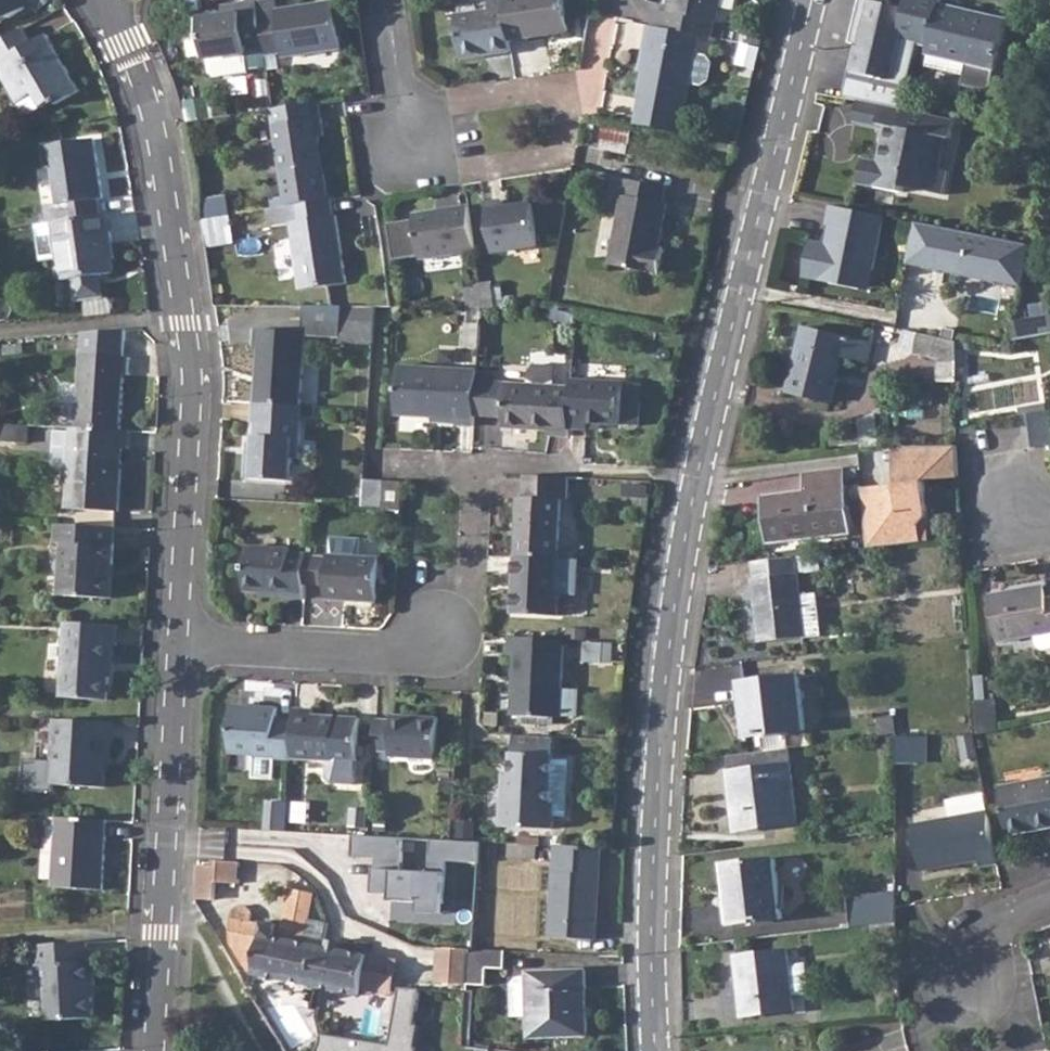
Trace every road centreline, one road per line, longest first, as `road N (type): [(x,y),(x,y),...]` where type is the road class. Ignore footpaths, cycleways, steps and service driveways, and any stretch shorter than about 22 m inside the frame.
road 1 (tertiary): [(810,0),(715,392),(676,622),(660,745),(660,1050)]
road 2 (residential): [(180,645),(198,381),(193,322),(147,92),(102,0)]
road 3 (residential): [(480,469),(468,603),(443,640),(382,659),(180,645)]
road 4 (residential): [(158,1050),(180,645)]
road 5 (residential): [(402,114),(519,100),(548,104),(560,128),(551,150),(526,166),(411,180)]

